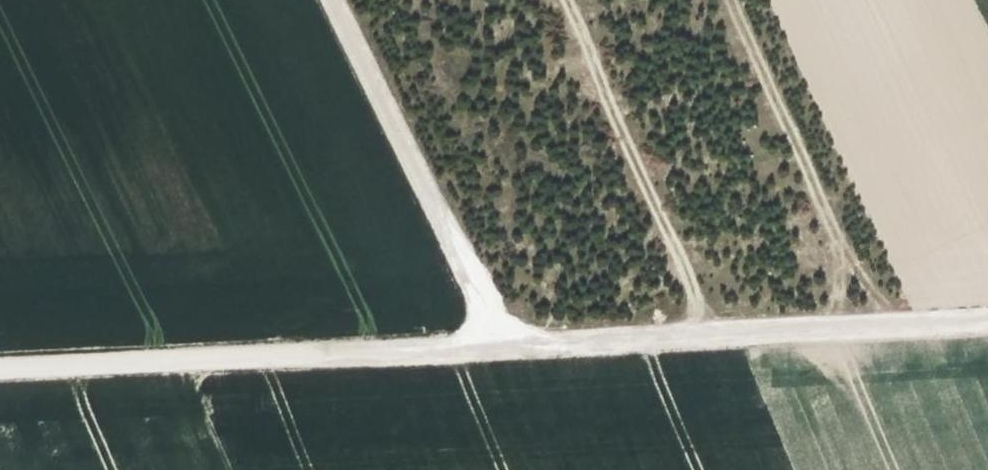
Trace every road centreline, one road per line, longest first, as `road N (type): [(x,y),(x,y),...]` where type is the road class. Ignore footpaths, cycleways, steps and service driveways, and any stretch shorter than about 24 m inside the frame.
road 1 (track): [(987,331),(0,368)]
road 2 (track): [(338,0),(509,355)]
road 3 (track): [(719,344),(565,0)]
road 4 (track): [(735,0),(844,243),(833,338)]

